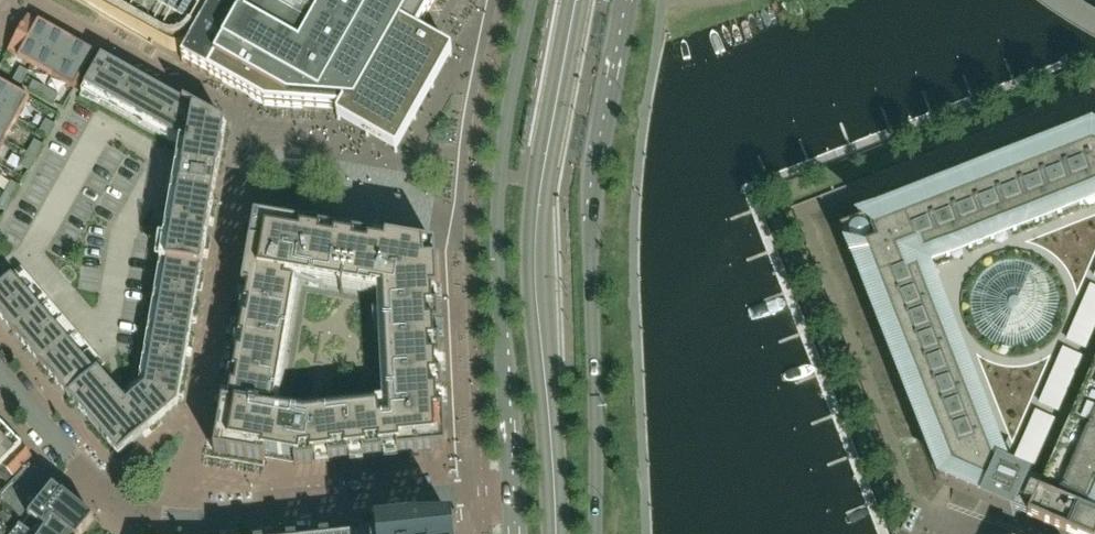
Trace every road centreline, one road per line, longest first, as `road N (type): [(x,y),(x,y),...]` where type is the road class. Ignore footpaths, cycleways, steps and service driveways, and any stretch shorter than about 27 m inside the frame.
road 1 (residential): [(514,491),(216,519),(138,515),(93,484),(0,375)]
road 2 (secondary): [(596,533),(591,228),(626,0)]
road 3 (secondary): [(532,0),(499,208),(514,491)]

